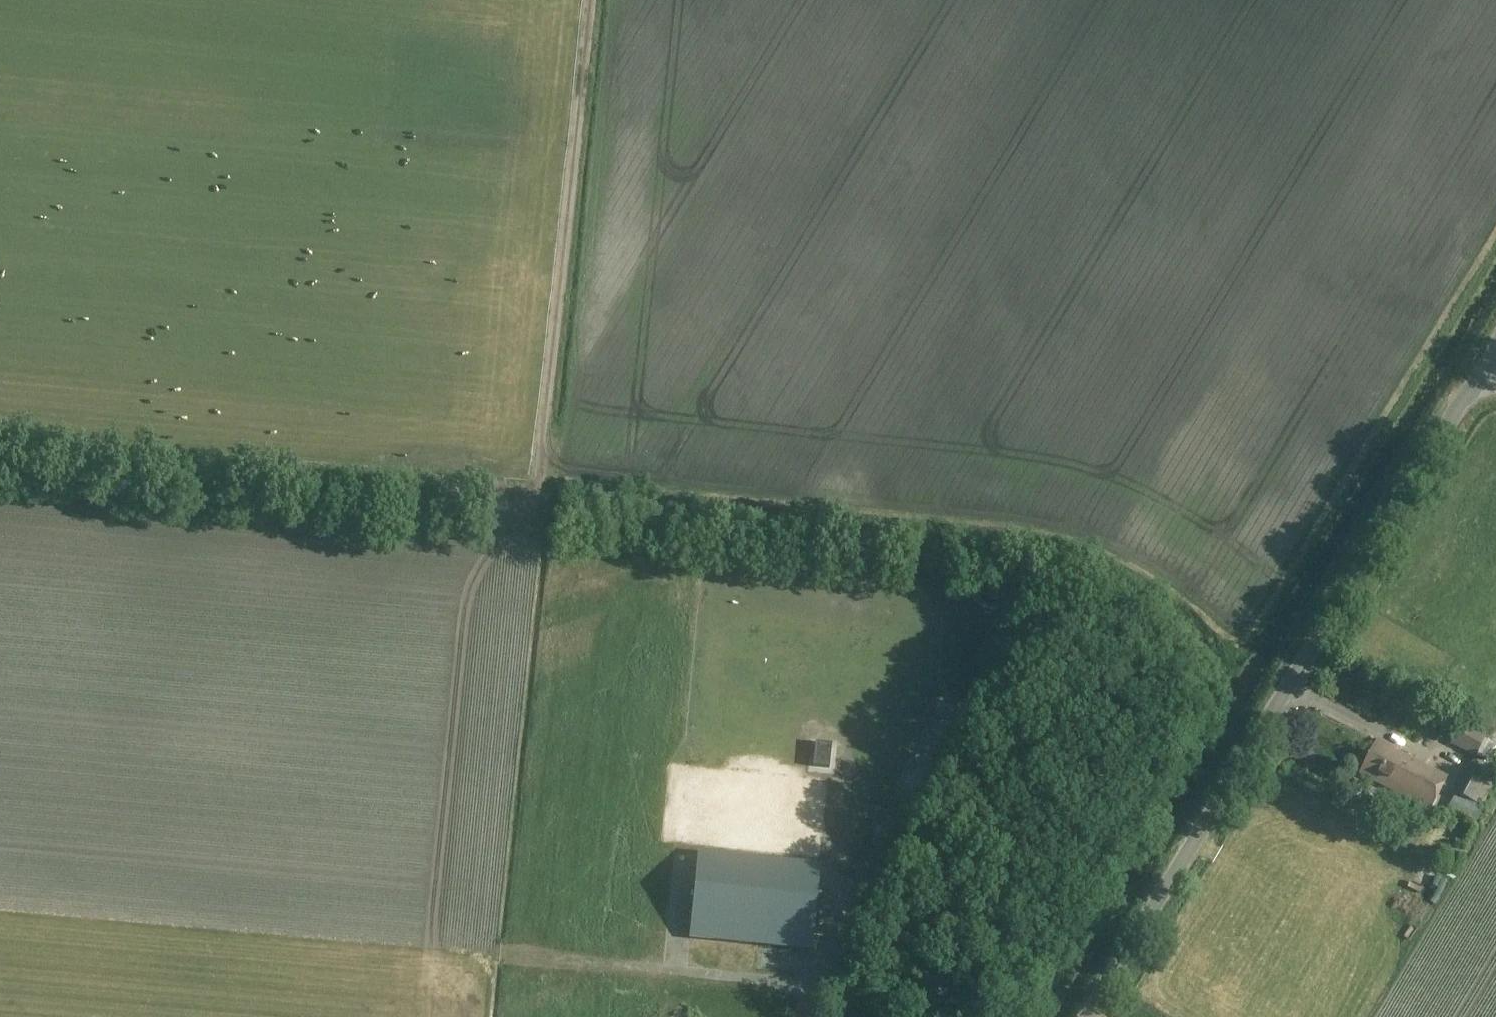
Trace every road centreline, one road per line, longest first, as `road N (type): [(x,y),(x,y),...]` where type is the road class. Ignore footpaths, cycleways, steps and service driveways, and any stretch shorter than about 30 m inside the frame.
road 1 (unclassified): [(1087,1016),(1486,366)]

